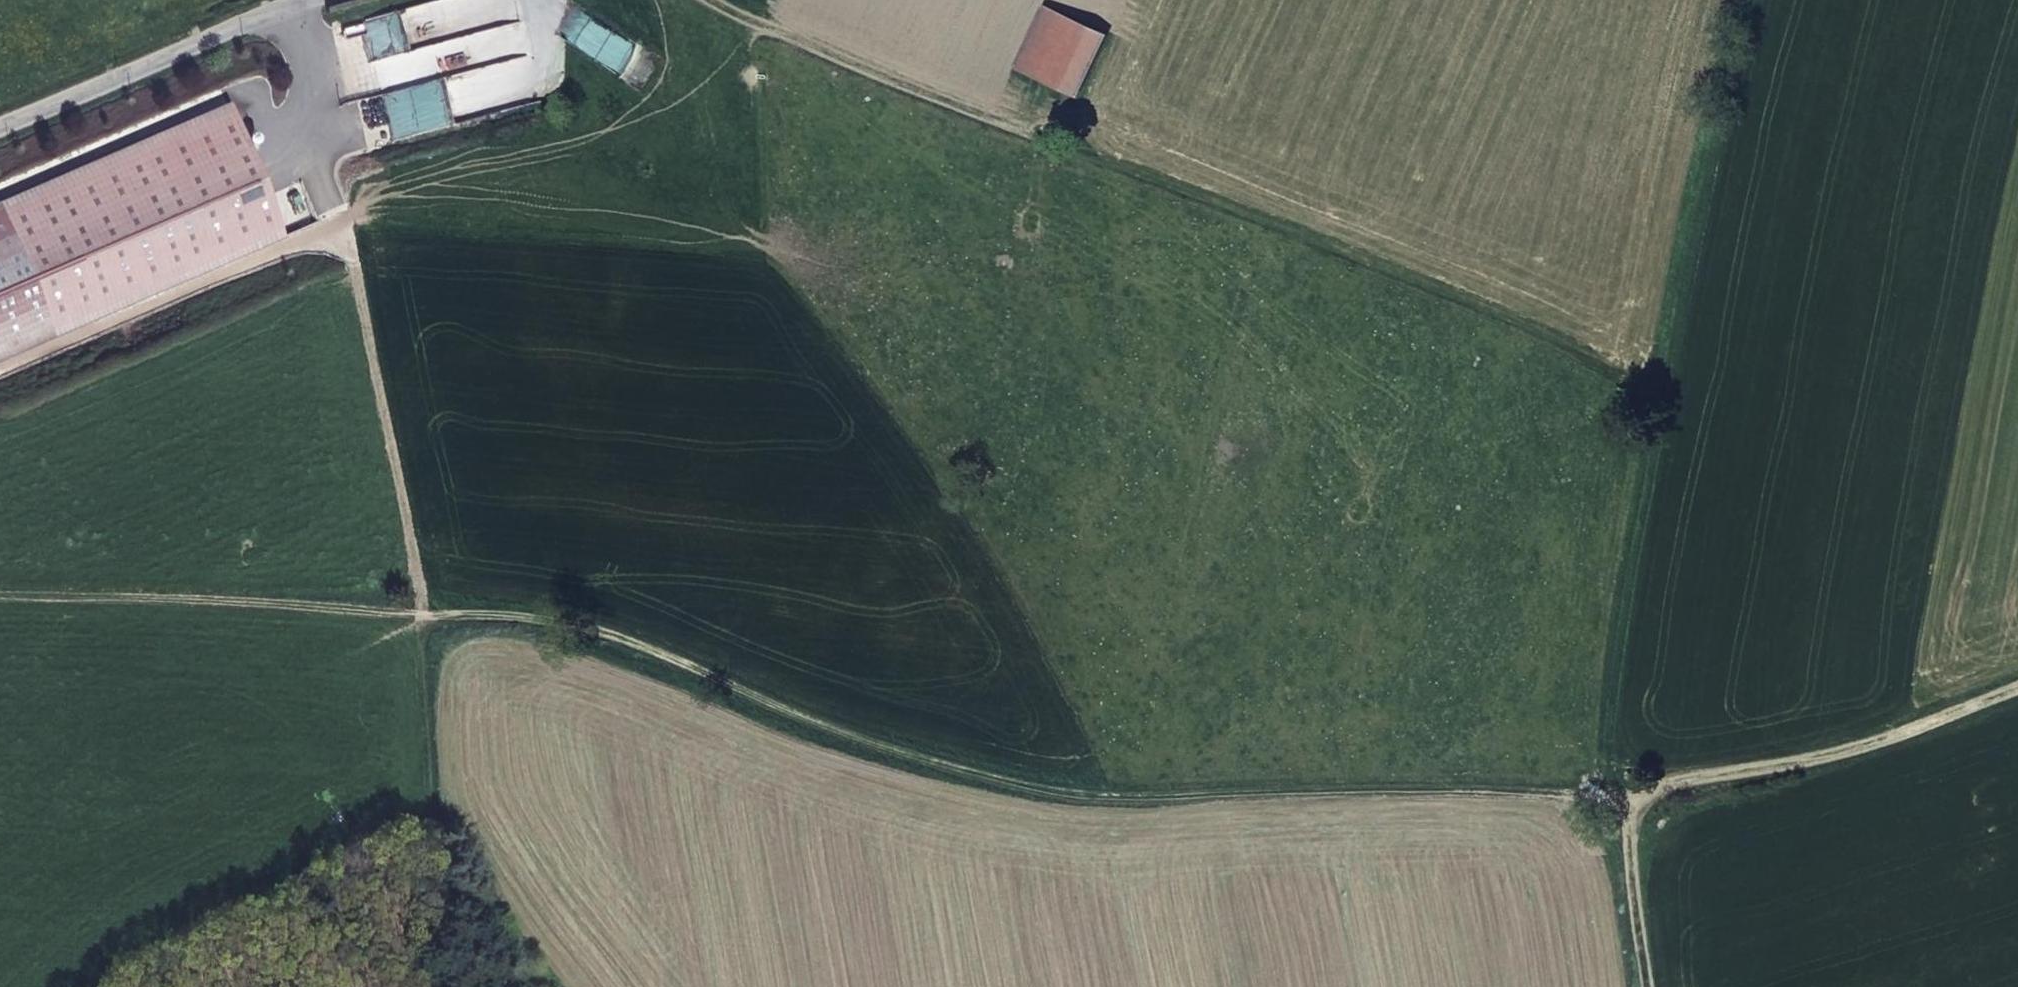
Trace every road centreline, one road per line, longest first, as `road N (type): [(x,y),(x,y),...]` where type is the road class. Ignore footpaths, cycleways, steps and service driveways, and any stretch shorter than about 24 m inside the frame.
road 1 (track): [(1647,986),(1623,801),(2017,680)]
road 2 (unclassified): [(295,0),(0,124)]

